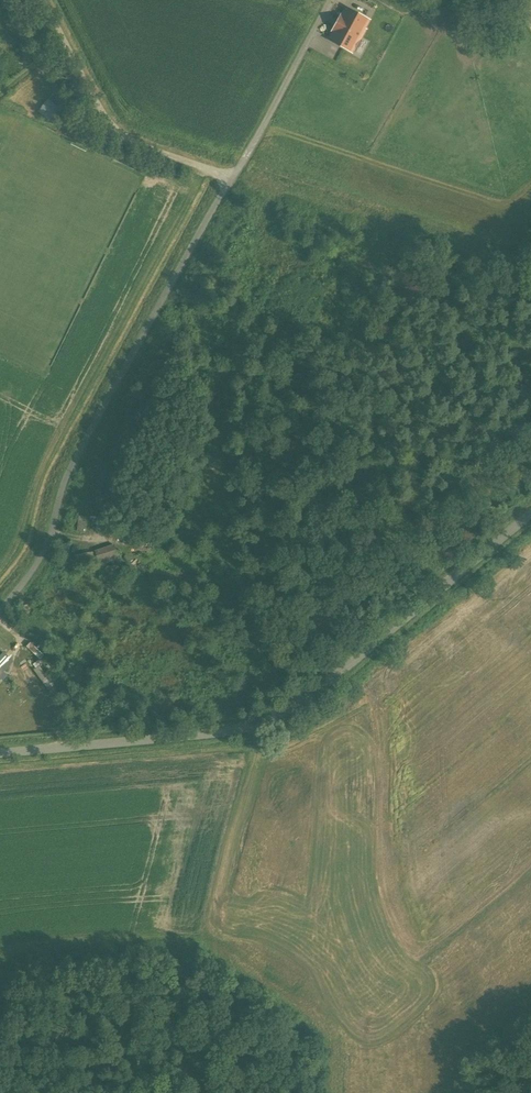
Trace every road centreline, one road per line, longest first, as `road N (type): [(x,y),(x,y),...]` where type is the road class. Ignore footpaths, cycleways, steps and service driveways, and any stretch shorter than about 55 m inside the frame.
road 1 (tertiary): [(0,754),(263,722),(311,694),(530,513)]
road 2 (track): [(42,0),(120,142),(232,178)]

